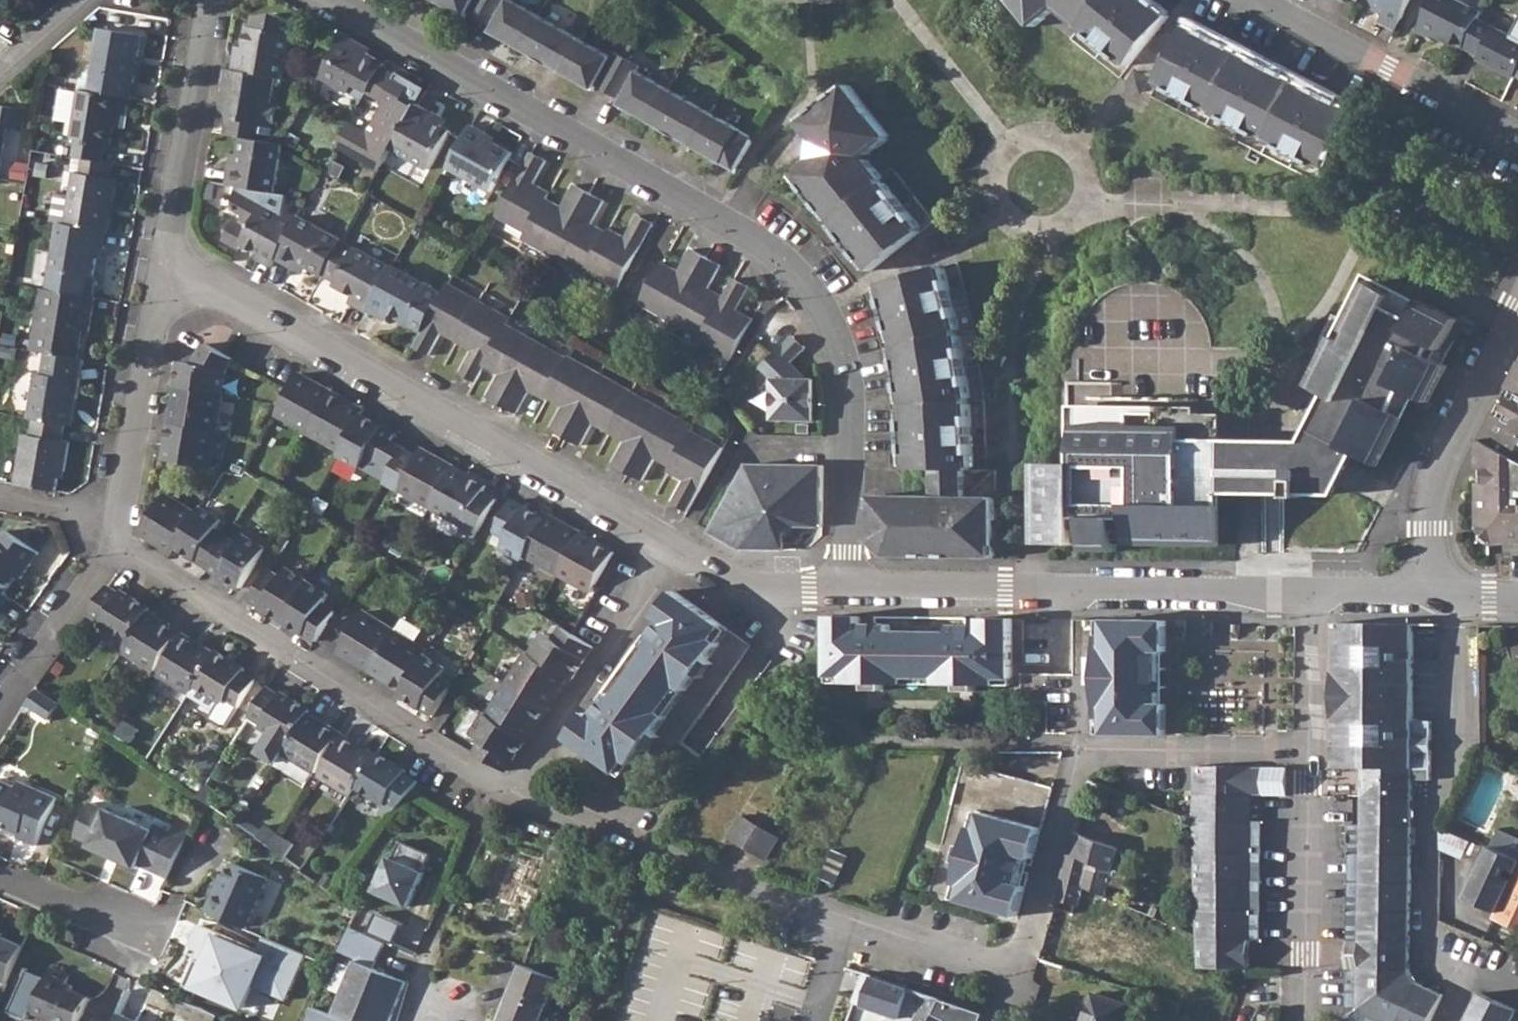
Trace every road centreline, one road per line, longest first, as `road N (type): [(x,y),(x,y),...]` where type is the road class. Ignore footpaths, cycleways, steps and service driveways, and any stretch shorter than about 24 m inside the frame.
road 1 (residential): [(510,798),(638,850),(983,968),(1007,969),(1033,951),(1083,746),(1311,755)]
road 2 (residential): [(851,588),(849,366),(829,307),(784,258),(328,0)]
road 3 (residential): [(675,549),(168,254)]
road 4 (residential): [(1318,596),(851,588)]
road 5 (residential): [(116,550),(510,798)]
road 6 (residential): [(1517,140),(1250,0)]
road 7 (residential): [(168,254),(116,550)]
road 8 (residential): [(510,798),(675,549)]
road 9 (residential): [(1517,321),(1461,426),(1437,528),(1438,597)]
road 10 (residential): [(1311,755),(1303,1020)]
road 11 (residential): [(218,0),(168,254)]
road 12 (residential): [(116,550),(0,725)]
road 13 (residential): [(851,588),(764,587),(675,549)]
road 14 (residential): [(0,878),(169,947)]
road 15 (residential): [(1318,596),(1311,755)]
road 16 (residential): [(0,502),(61,511),(116,550)]
road 17 (residential): [(95,0),(0,80)]
road 18 (residential): [(1438,597),(1318,596)]

